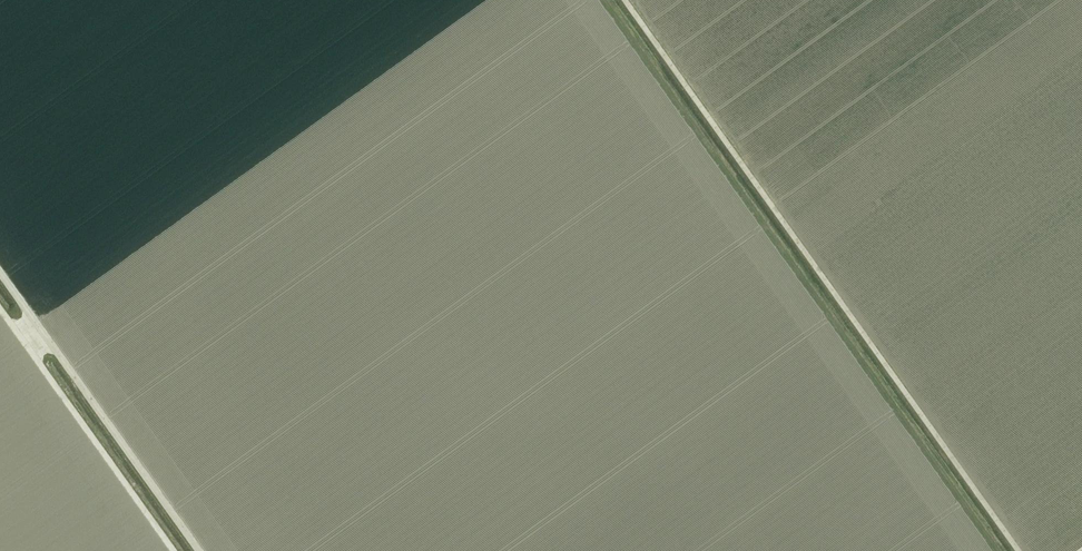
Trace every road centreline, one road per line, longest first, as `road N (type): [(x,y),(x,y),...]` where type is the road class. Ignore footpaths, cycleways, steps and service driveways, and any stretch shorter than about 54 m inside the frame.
road 1 (track): [(625,0),(1018,550)]

